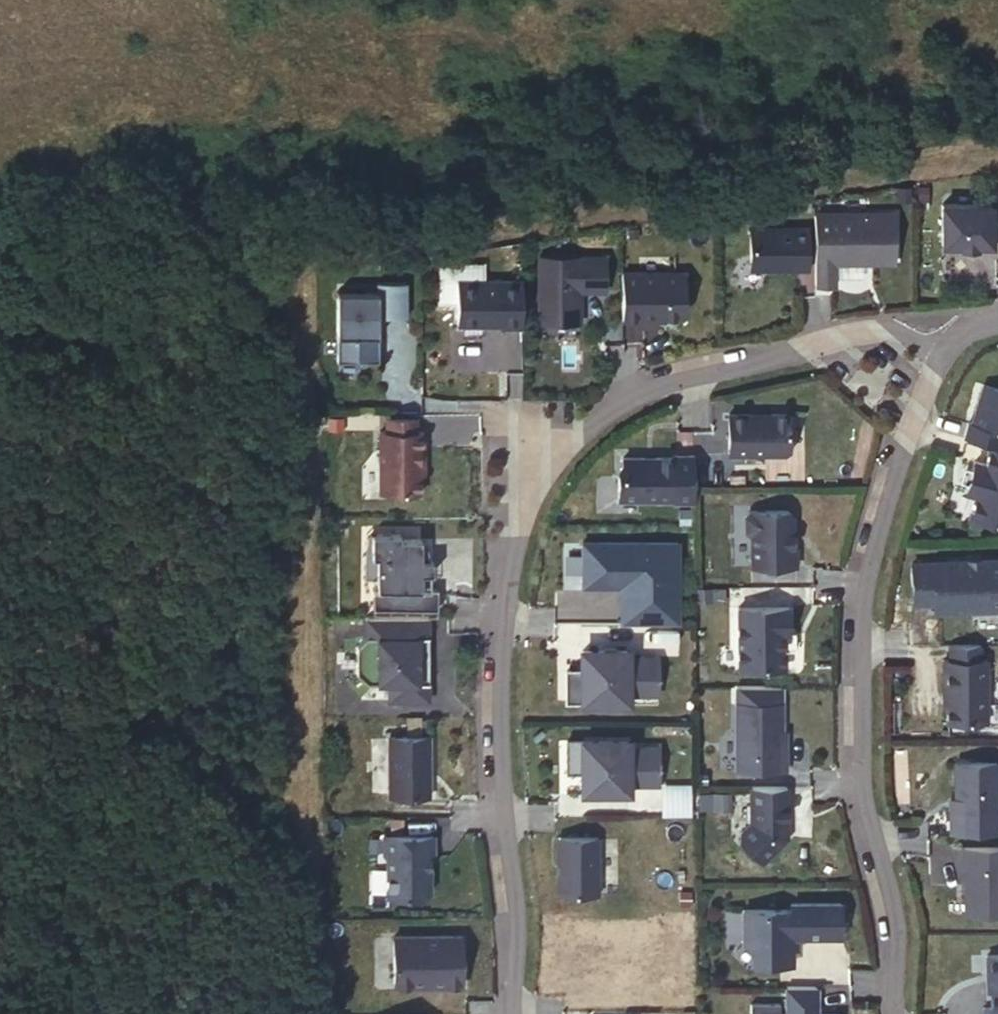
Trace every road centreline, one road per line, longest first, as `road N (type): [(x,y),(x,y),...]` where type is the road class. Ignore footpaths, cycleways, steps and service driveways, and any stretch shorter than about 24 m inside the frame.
road 1 (residential): [(516,1013),(517,893),(499,768),(503,587),(532,520),(587,431),(695,367),(987,318)]
road 2 (residential): [(987,318),(941,355),(890,480),(865,627),(864,789),(899,896),(901,1013)]

